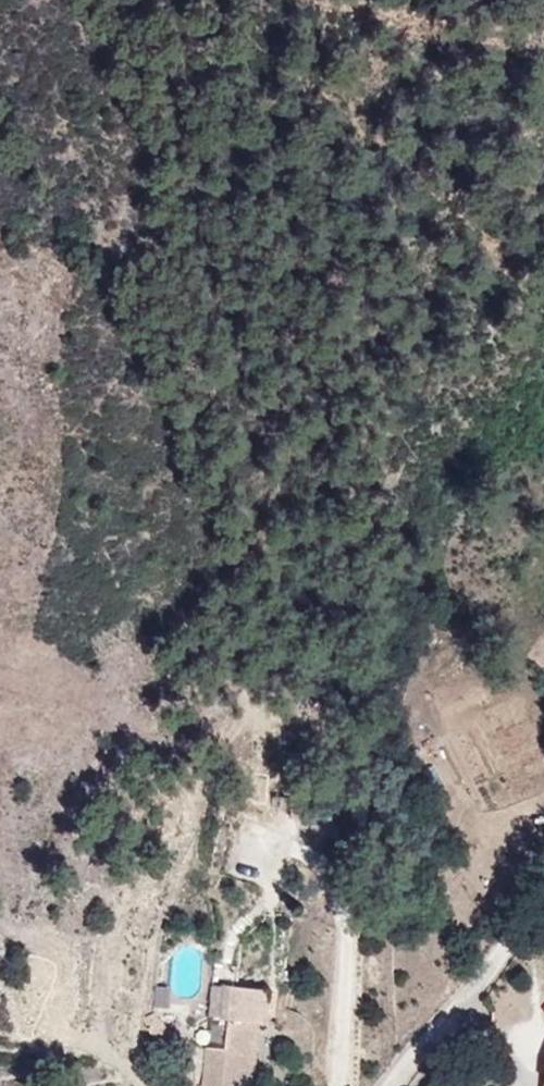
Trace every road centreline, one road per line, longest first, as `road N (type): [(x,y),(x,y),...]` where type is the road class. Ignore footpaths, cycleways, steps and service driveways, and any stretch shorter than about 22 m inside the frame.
road 1 (unclassified): [(396,1085),(543,916)]

